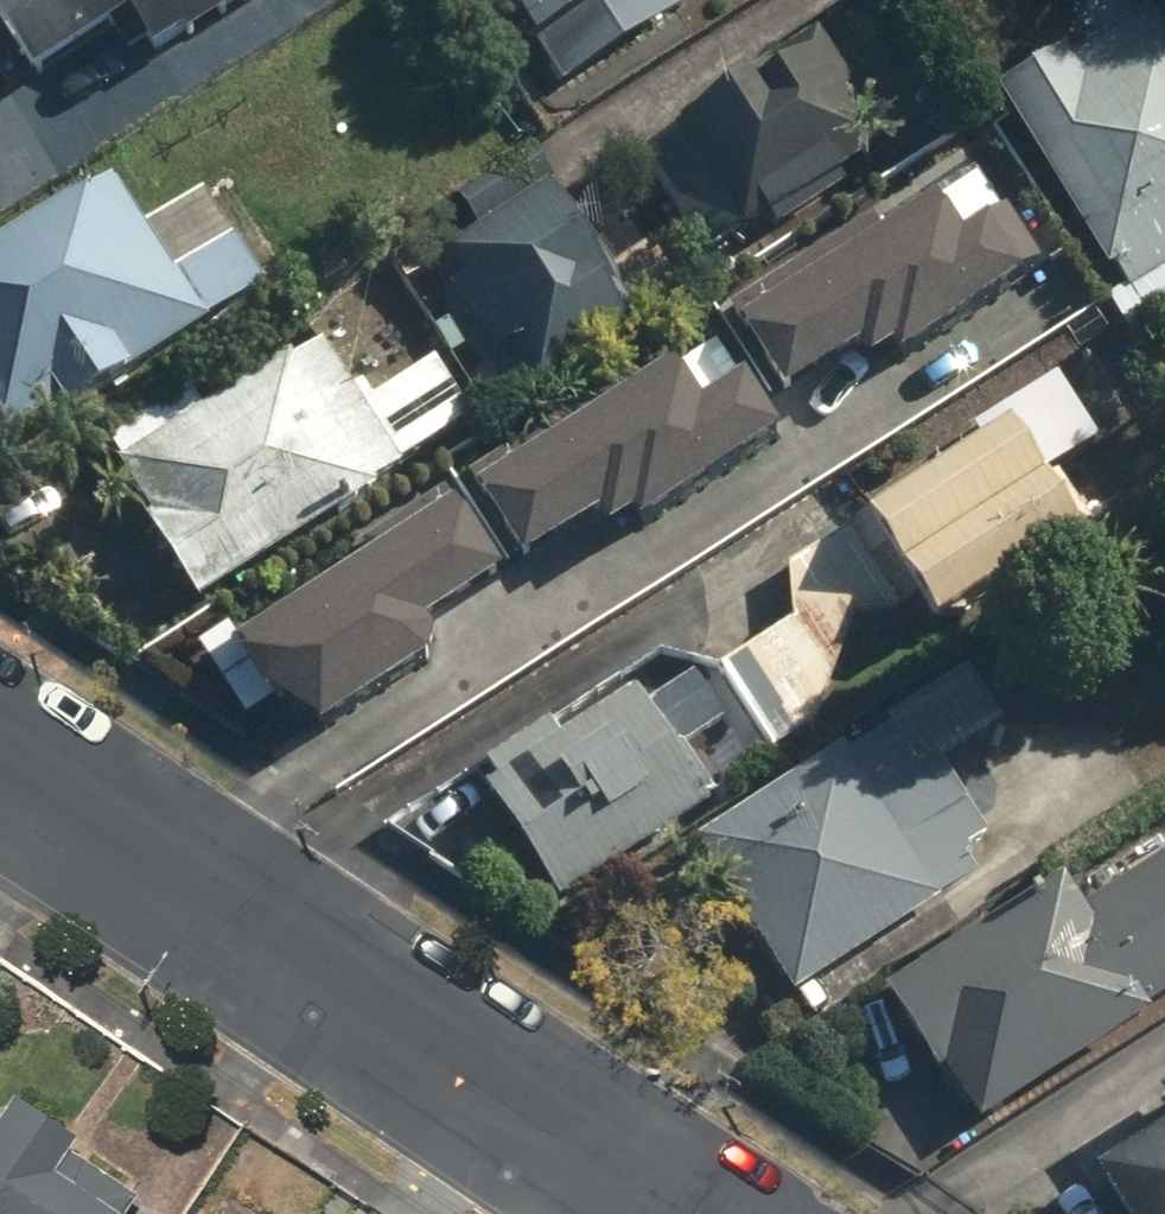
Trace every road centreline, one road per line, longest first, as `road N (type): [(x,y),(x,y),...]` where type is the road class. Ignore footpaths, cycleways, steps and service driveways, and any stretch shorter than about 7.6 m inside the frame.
road 1 (tertiary): [(0,772),(644,1194),(706,1213)]

